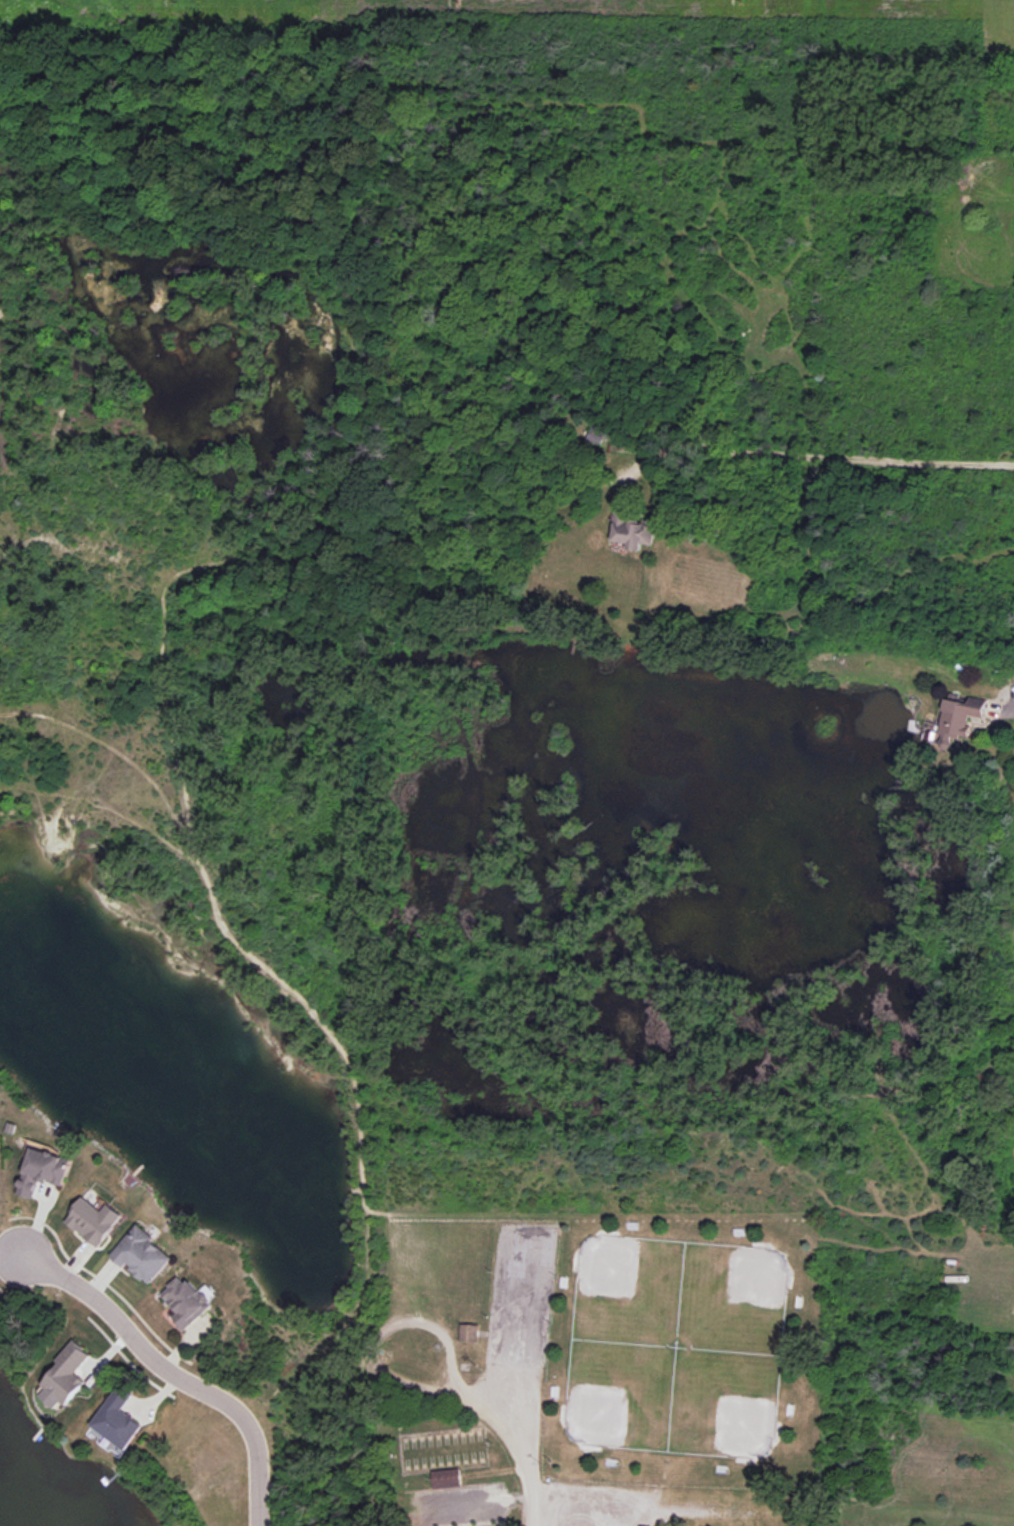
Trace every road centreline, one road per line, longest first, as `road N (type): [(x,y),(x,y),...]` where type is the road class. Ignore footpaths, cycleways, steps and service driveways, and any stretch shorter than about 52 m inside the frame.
road 1 (residential): [(258,1525),(255,1437),(239,1414),(169,1371),(77,1286),(20,1255)]

